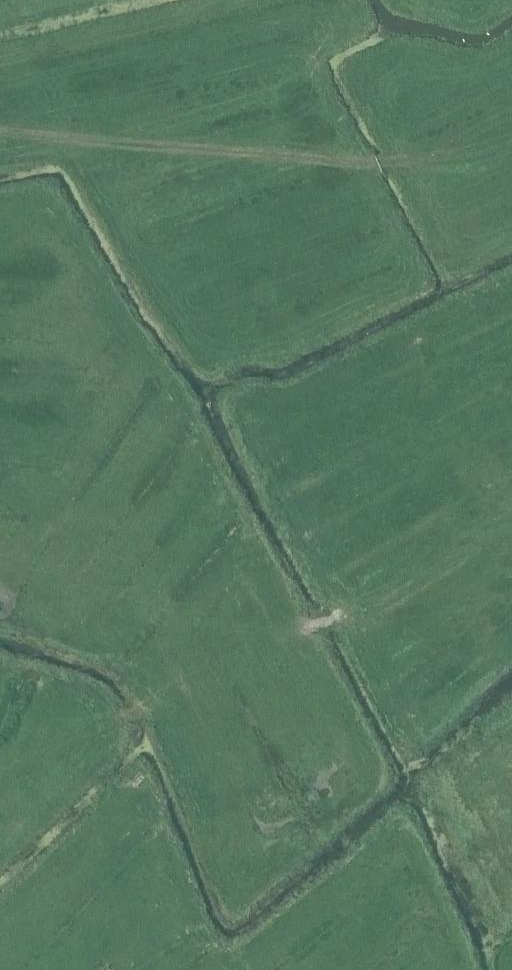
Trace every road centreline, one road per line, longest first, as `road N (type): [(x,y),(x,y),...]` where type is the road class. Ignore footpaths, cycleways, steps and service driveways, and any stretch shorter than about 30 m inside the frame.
road 1 (track): [(0,129),(511,165)]

